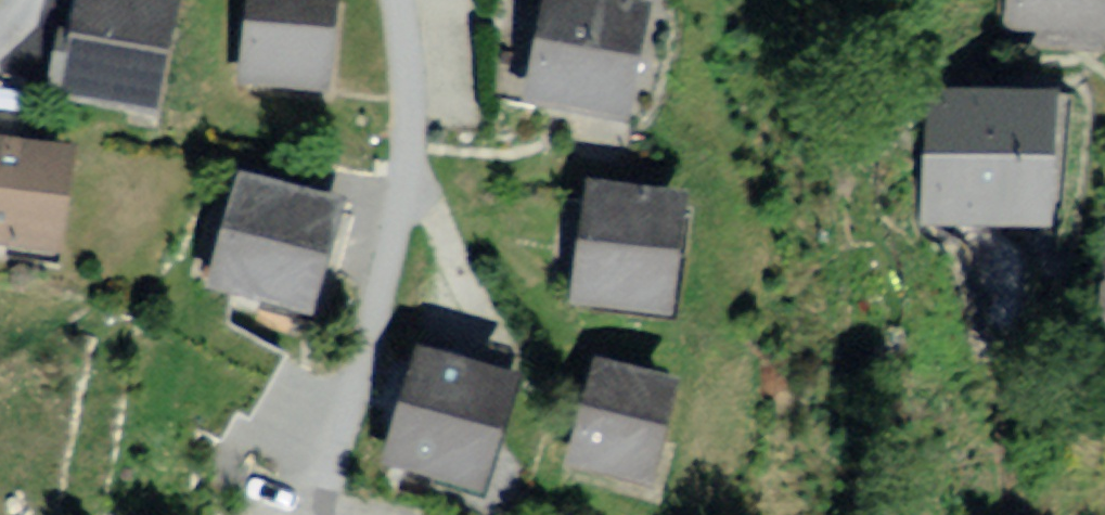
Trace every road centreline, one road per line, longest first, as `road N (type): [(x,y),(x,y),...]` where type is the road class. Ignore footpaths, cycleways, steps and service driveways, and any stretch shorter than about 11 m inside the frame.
road 1 (residential): [(395,0),(400,177),(320,514)]

